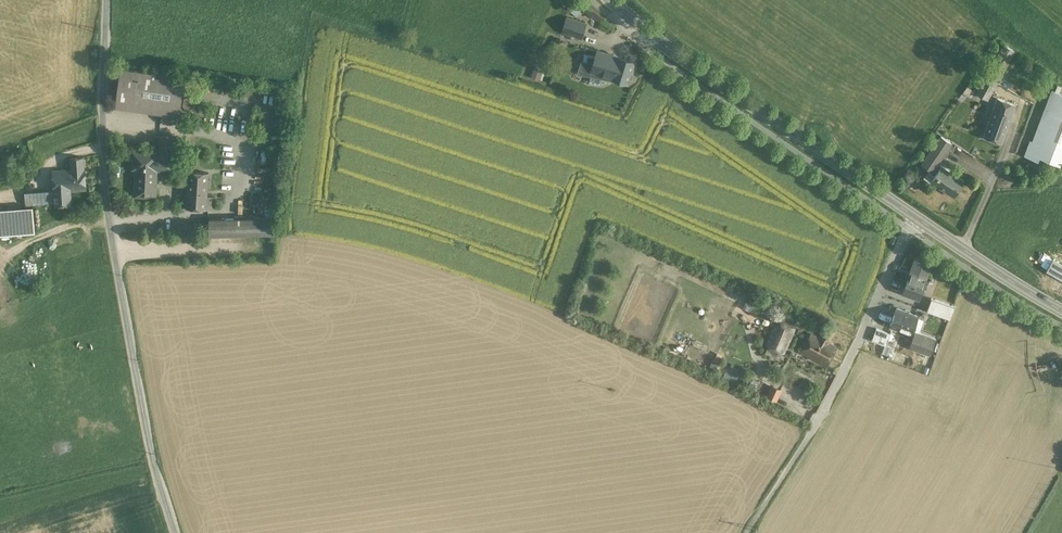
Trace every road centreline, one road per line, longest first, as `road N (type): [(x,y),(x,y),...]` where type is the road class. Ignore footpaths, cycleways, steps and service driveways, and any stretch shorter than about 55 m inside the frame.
road 1 (unclassified): [(111,0),(107,153),(116,240),(156,461),(180,532)]
road 2 (tertiary): [(622,0),(722,82),(1061,309)]
road 3 (track): [(747,532),(838,391),(910,230)]

